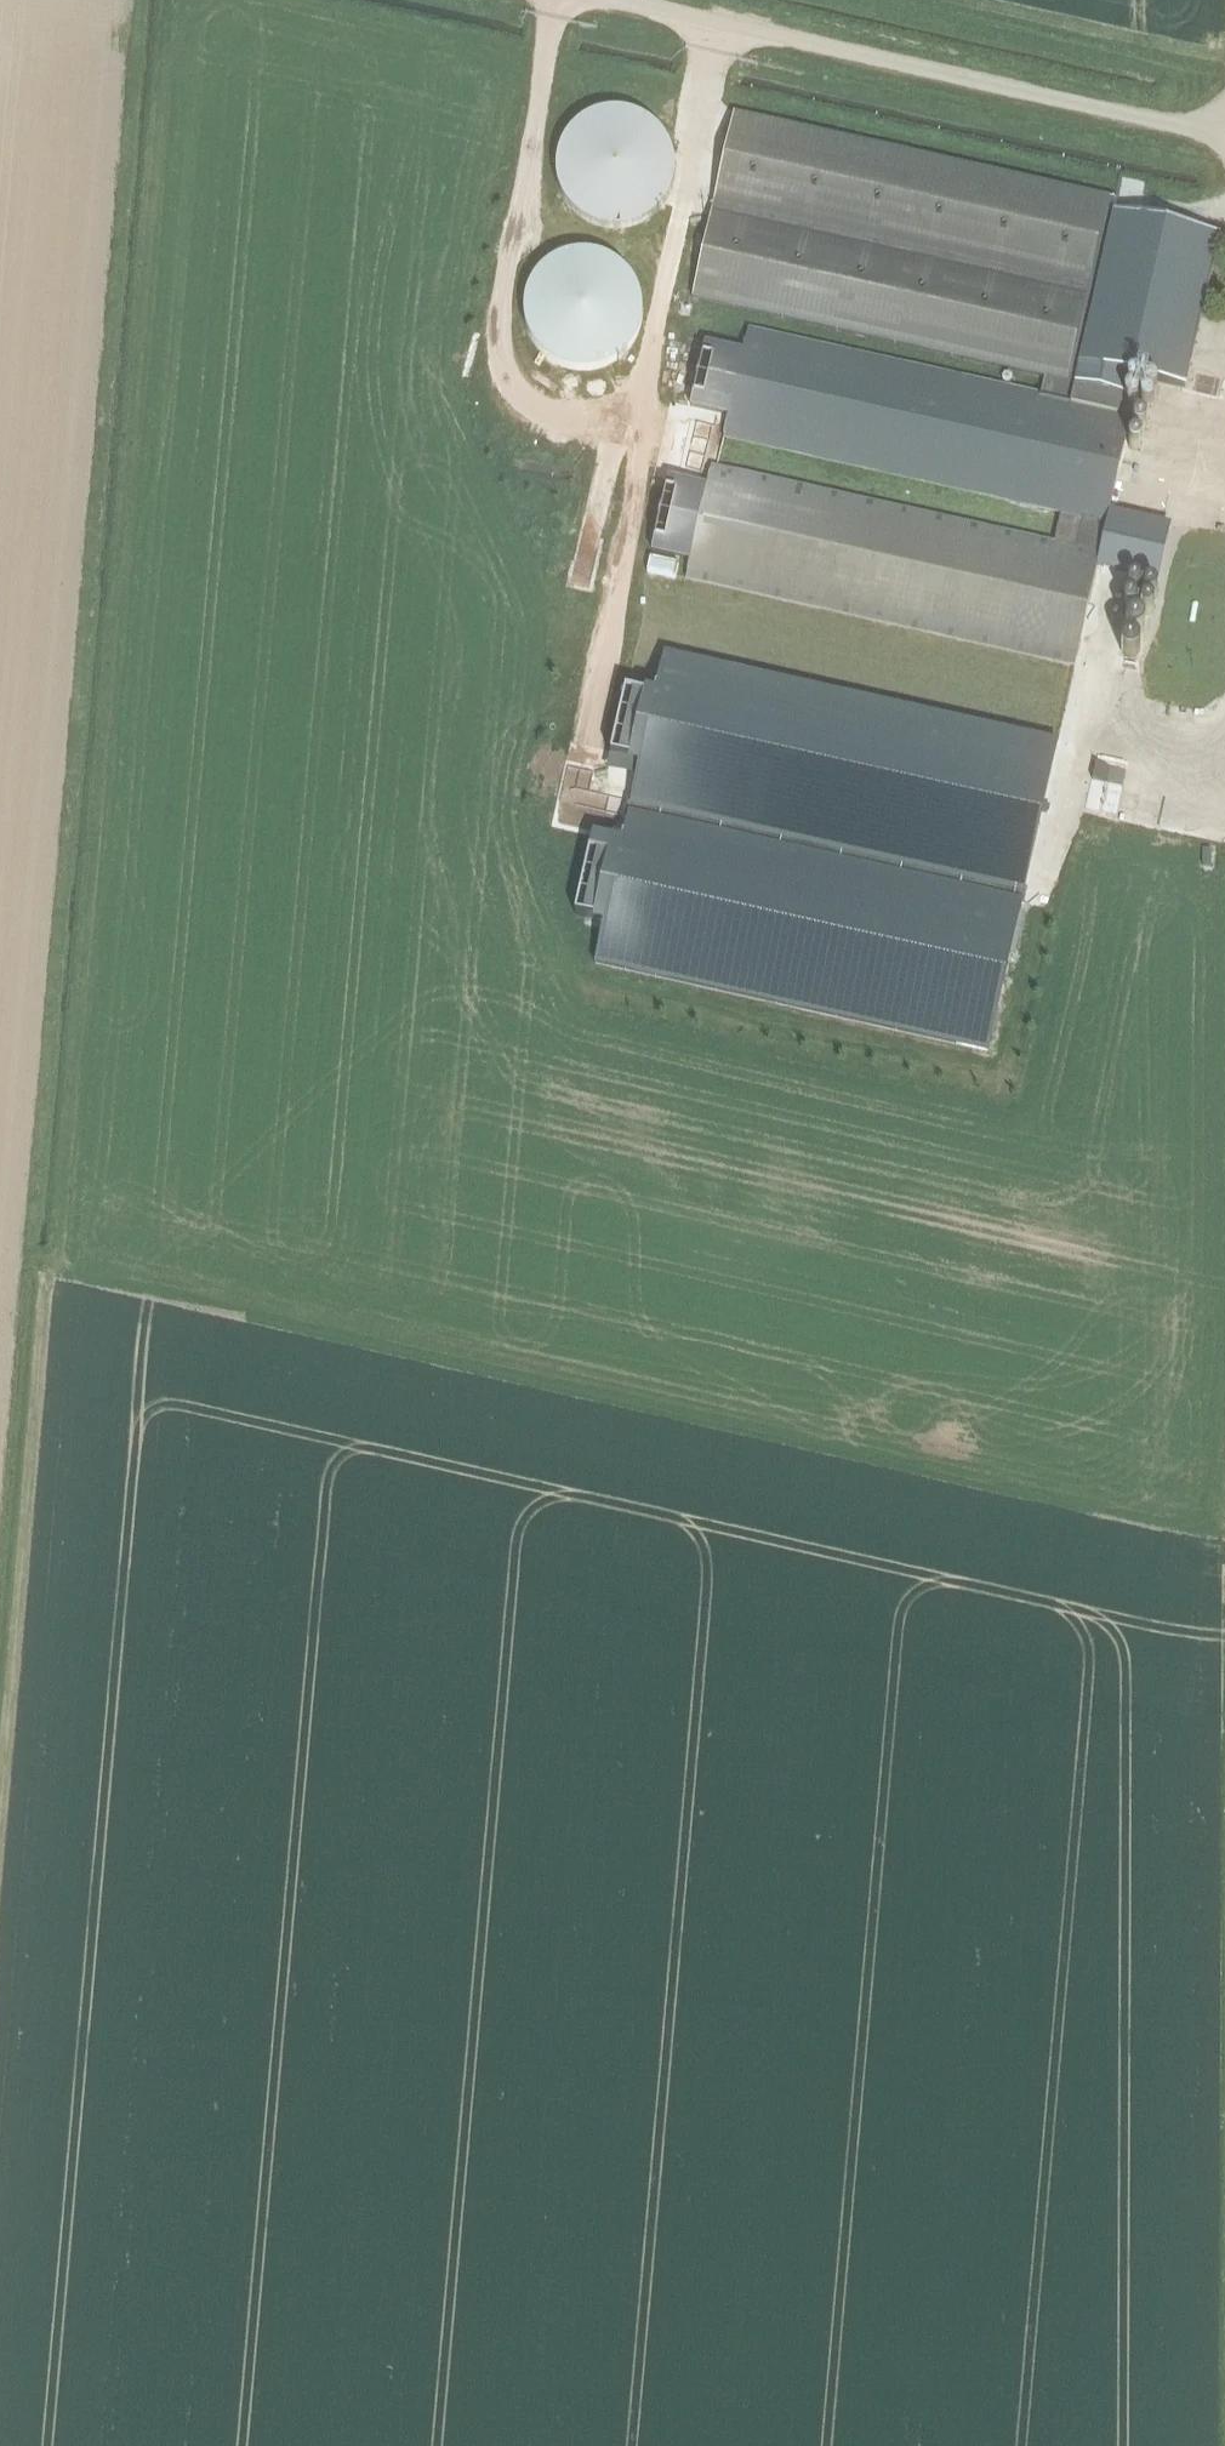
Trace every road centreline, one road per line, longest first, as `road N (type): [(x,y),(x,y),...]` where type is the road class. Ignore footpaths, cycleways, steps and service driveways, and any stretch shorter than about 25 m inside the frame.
road 1 (unclassified): [(1224,134),(617,0)]

